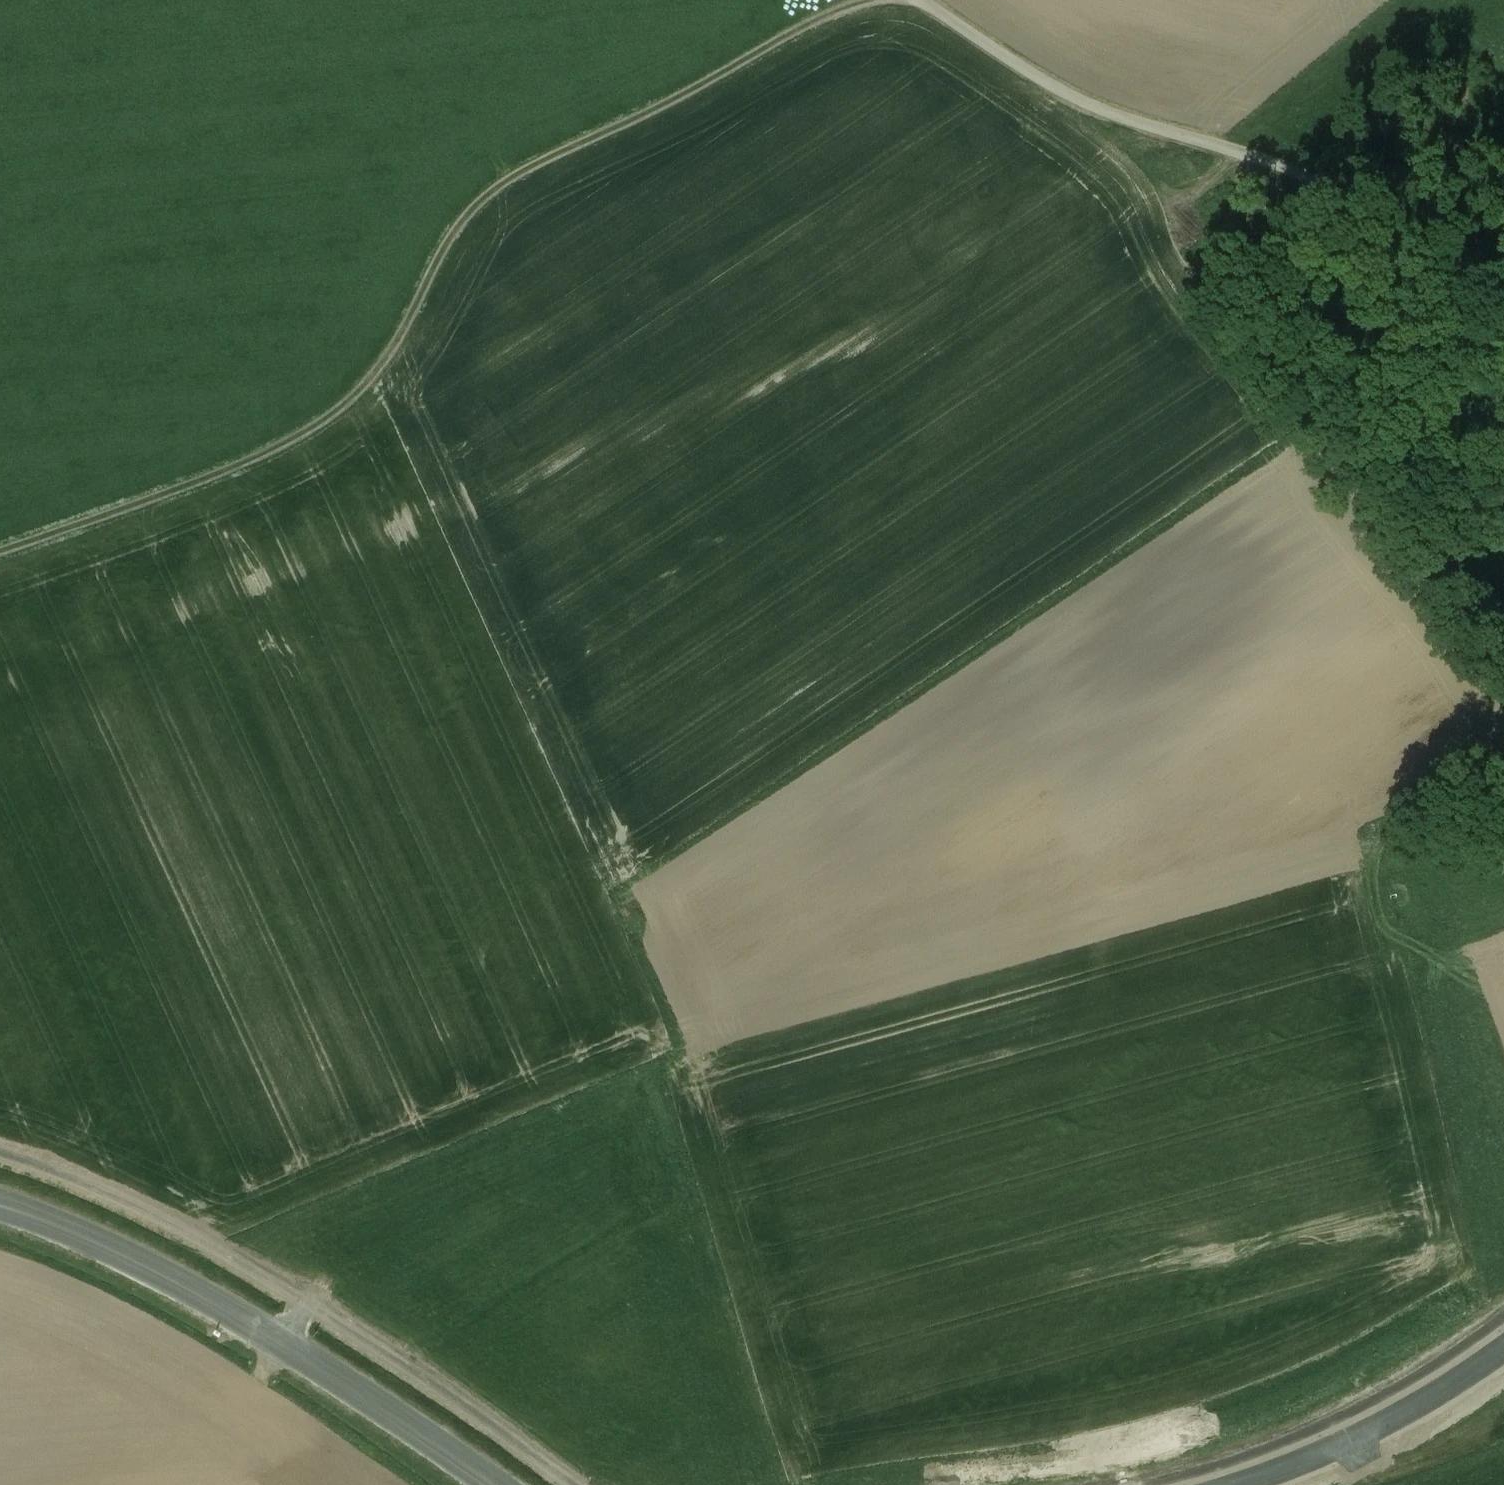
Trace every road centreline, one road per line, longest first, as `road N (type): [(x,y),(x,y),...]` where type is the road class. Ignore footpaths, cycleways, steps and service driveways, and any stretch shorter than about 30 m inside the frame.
road 1 (track): [(881,0),(796,33),(492,194),(460,225),(383,369),(319,426),(189,487),(0,553)]
road 2 (tertiary): [(0,1207),(53,1224),(244,1319),(493,1484)]
road 3 (tertiary): [(1246,1484),(1360,1441),(1503,1353)]

